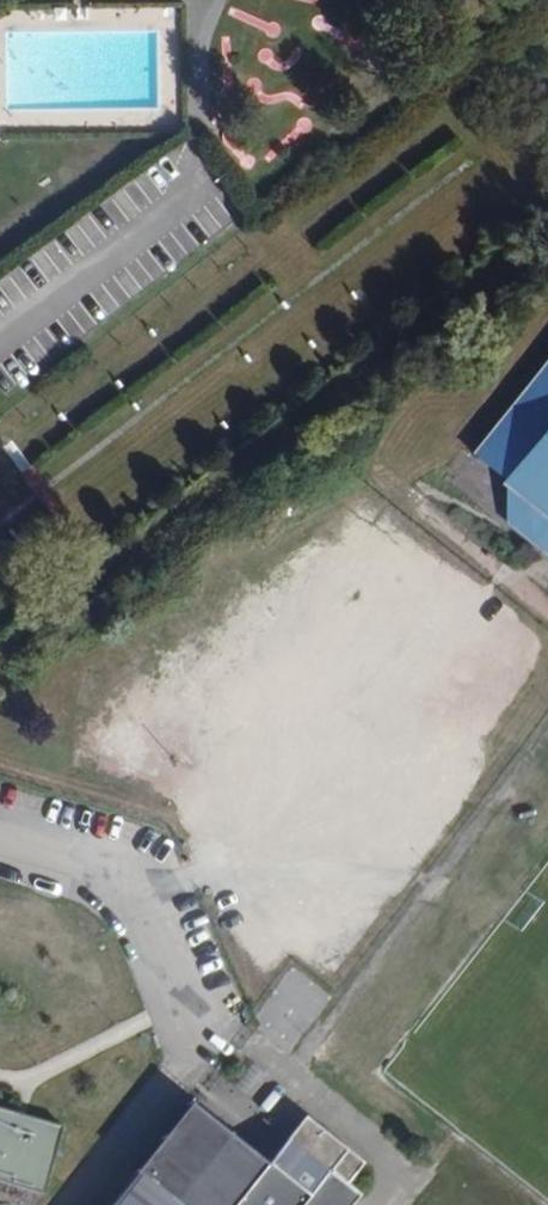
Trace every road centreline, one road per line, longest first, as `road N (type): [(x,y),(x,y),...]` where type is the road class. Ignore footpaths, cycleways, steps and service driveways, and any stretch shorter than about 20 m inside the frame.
road 1 (track): [(208,1055),(263,1071),(311,1056),(547,769)]

